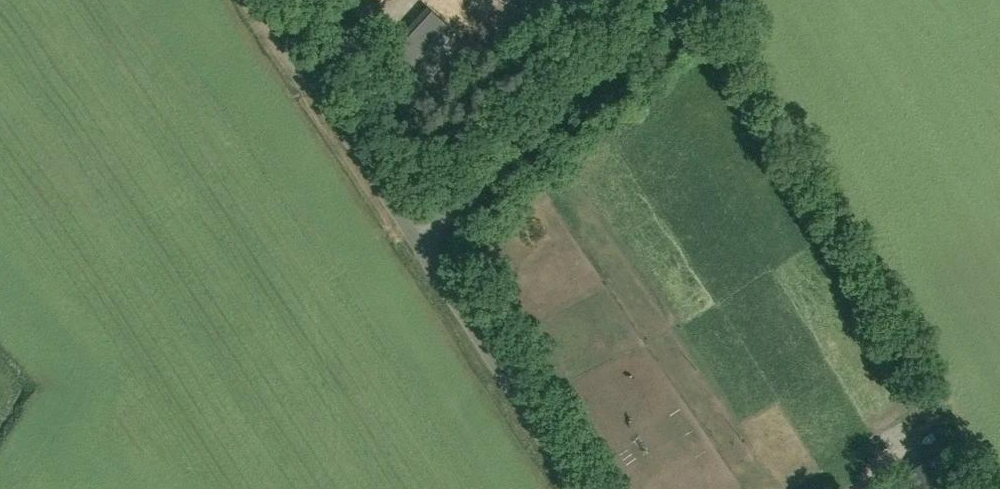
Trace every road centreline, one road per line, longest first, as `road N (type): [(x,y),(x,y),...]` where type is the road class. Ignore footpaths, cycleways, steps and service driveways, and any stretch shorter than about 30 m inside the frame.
road 1 (unclassified): [(413,236),(669,0)]
road 2 (unclassified): [(571,488),(413,236)]
road 3 (unclassified): [(413,236),(256,0)]

